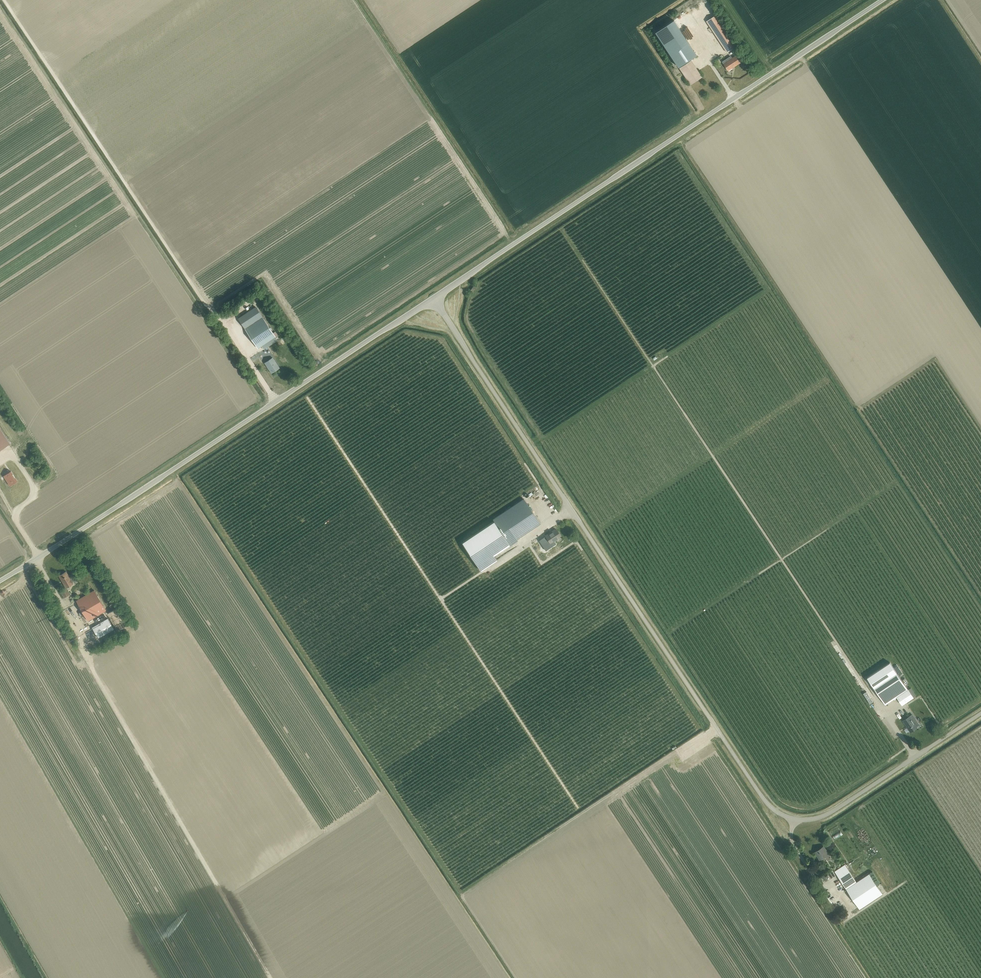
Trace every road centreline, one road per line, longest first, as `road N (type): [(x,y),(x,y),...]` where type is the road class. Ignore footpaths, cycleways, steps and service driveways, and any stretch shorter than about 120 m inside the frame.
road 1 (unclassified): [(980,713),(824,817),(794,819),(771,807),(433,298)]
road 2 (unclassified): [(433,298),(882,0)]
road 3 (unclassified): [(0,580),(433,298)]

